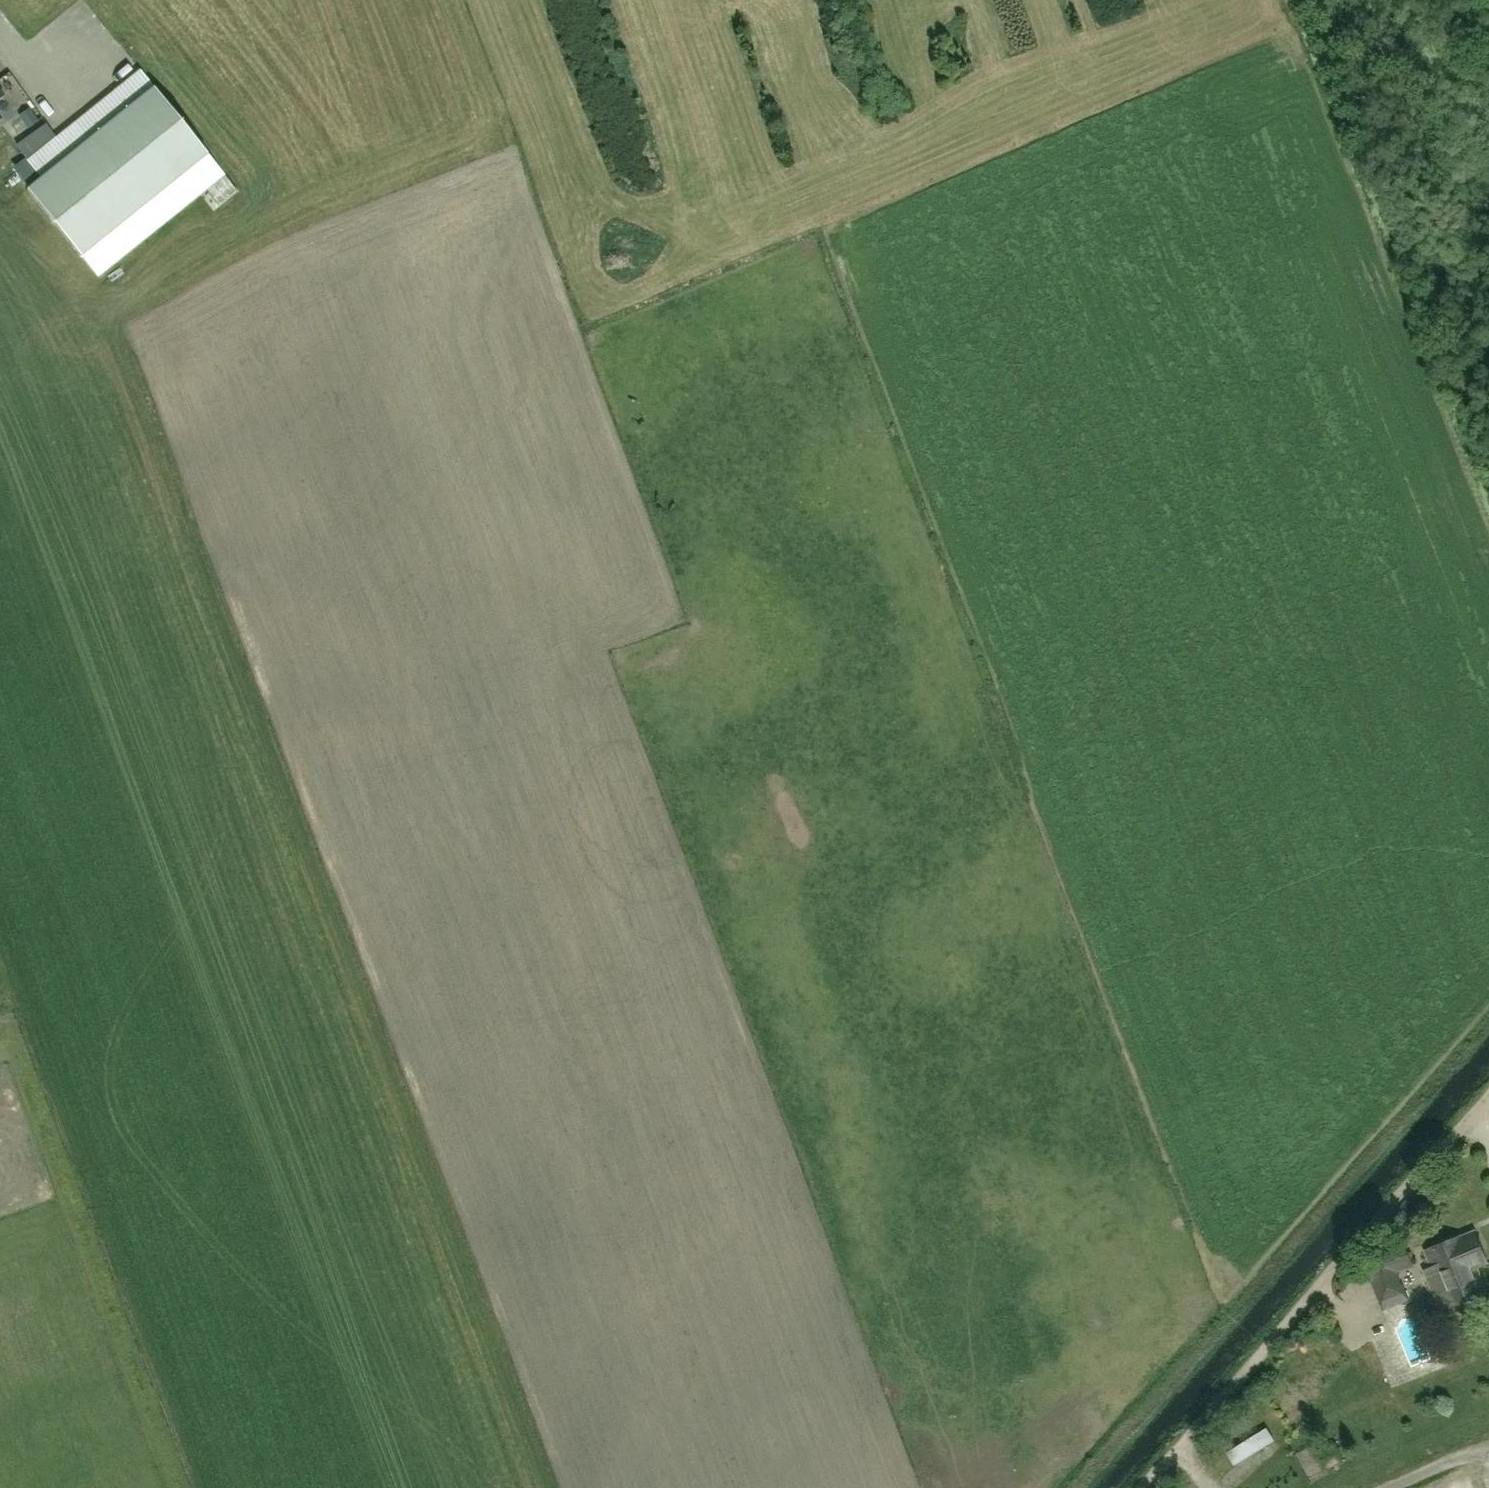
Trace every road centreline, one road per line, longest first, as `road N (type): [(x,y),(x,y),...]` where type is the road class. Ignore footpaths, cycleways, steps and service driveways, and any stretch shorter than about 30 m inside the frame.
road 1 (track): [(1140,1487),(1488,1095)]

